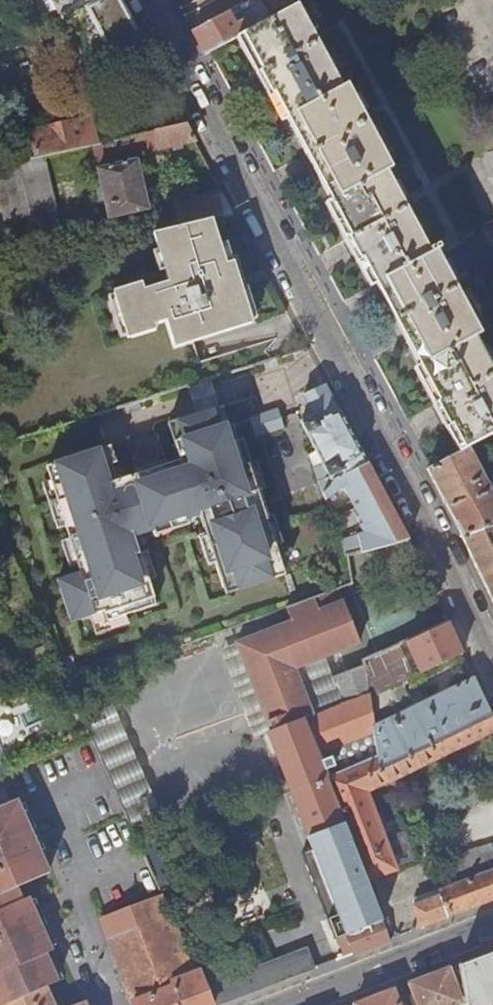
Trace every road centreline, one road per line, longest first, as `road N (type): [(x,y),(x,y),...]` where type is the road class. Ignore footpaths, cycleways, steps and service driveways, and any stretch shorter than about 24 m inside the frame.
road 1 (residential): [(492,657),(331,331),(150,0)]
road 2 (residential): [(285,1004),(492,925)]

